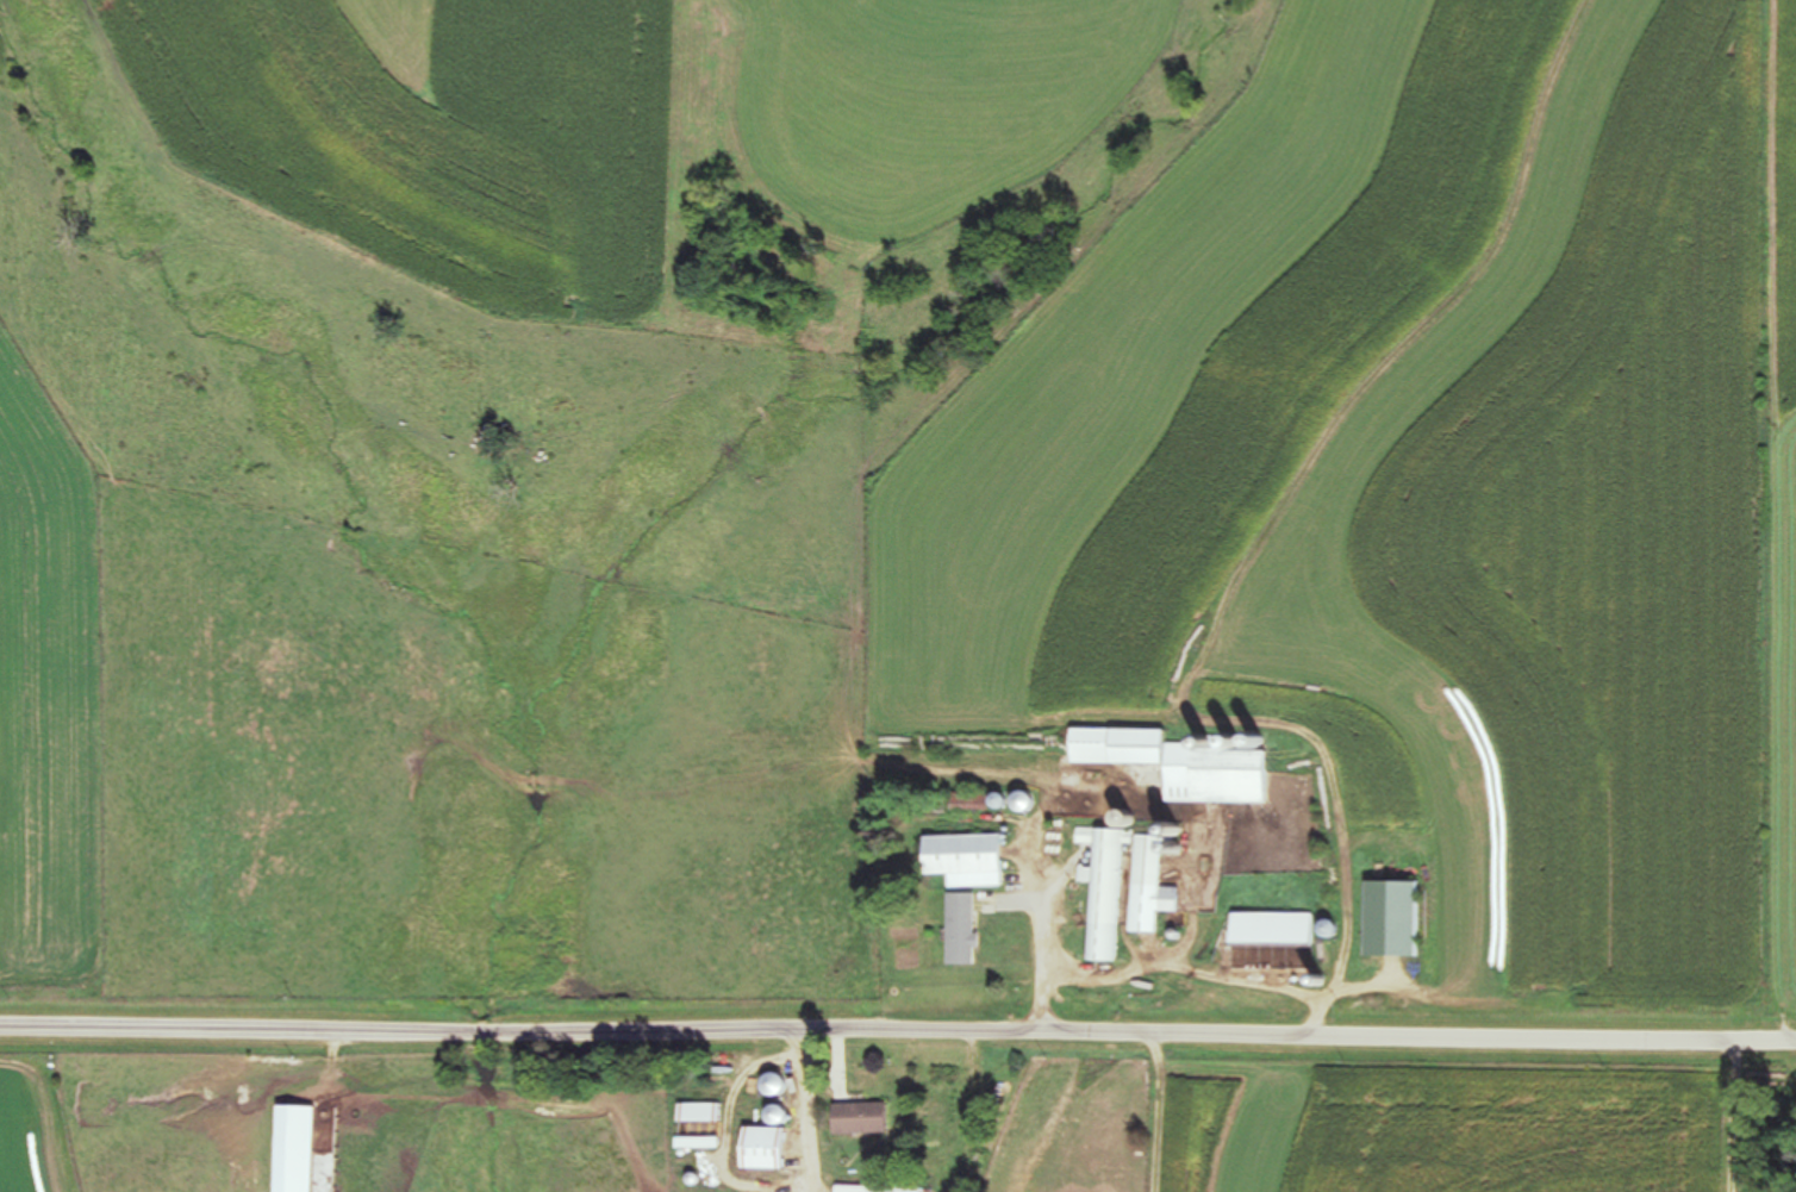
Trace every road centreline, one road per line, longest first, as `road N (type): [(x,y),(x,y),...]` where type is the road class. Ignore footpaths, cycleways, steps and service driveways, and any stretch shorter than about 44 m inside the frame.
road 1 (residential): [(1795,1022),(504,990),(0,987)]

